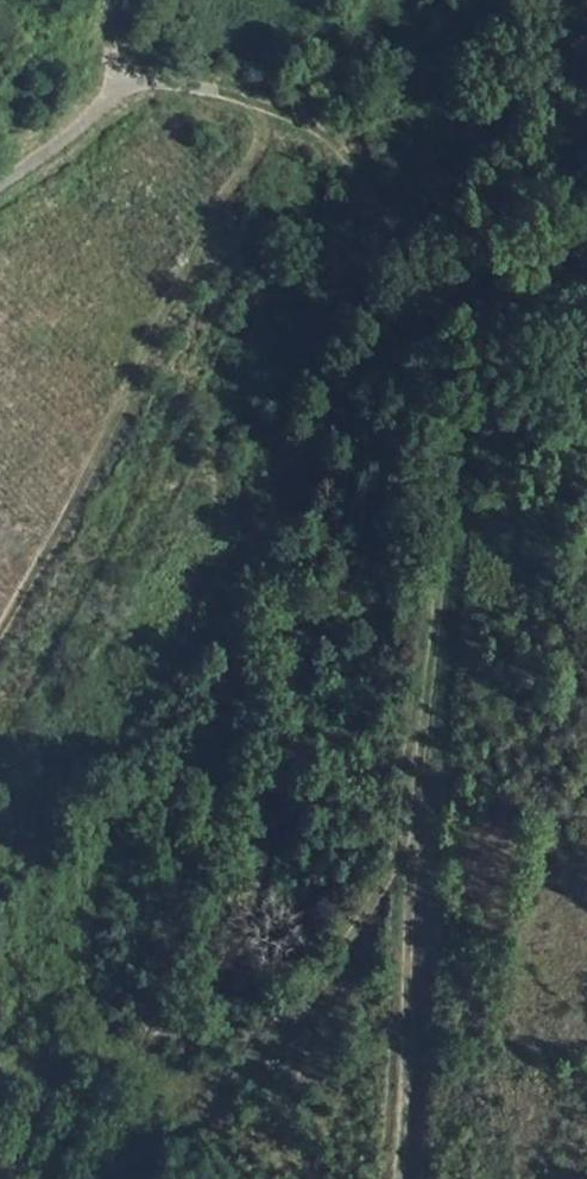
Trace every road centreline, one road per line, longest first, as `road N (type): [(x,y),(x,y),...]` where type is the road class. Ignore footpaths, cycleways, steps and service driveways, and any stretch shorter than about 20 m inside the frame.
road 1 (track): [(401,1178),(415,832),(442,567),(445,459),(429,345),(395,247),(342,147),(295,115),(216,88)]
road 2 (track): [(0,633),(66,520),(232,188),(260,151),(267,105)]
road 3 (track): [(415,832),(342,950),(257,1052),(132,1178)]
road 4 (unclassified): [(0,185),(124,87),(180,81),(216,88)]

